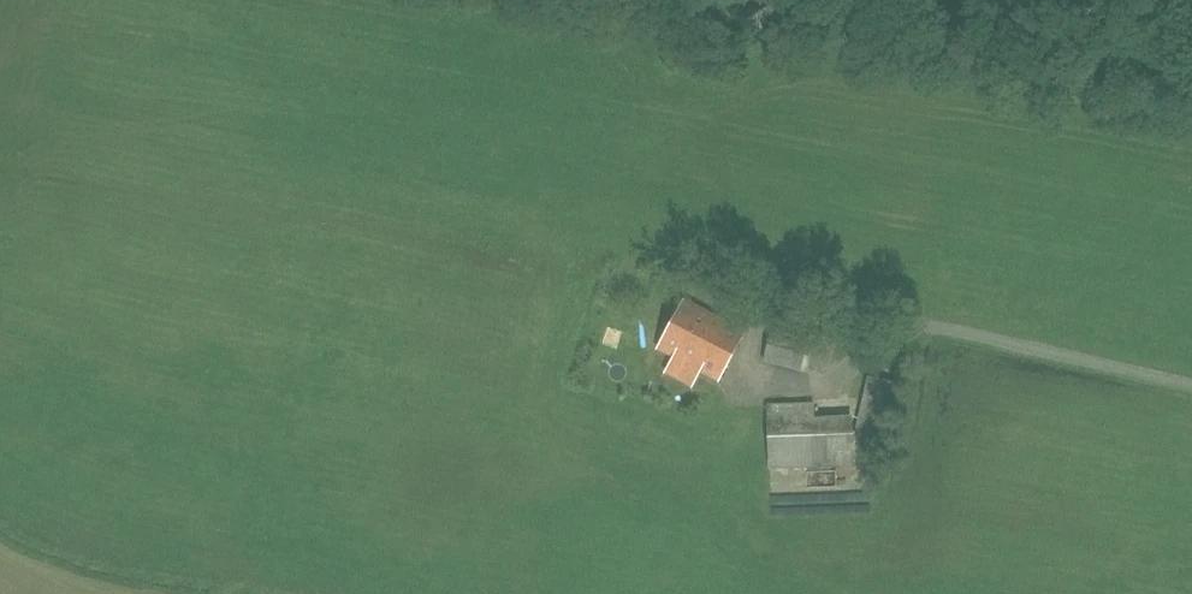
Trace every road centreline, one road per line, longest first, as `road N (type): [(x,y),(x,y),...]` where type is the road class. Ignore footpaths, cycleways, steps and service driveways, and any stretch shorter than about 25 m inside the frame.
road 1 (track): [(1191,389),(848,315)]

